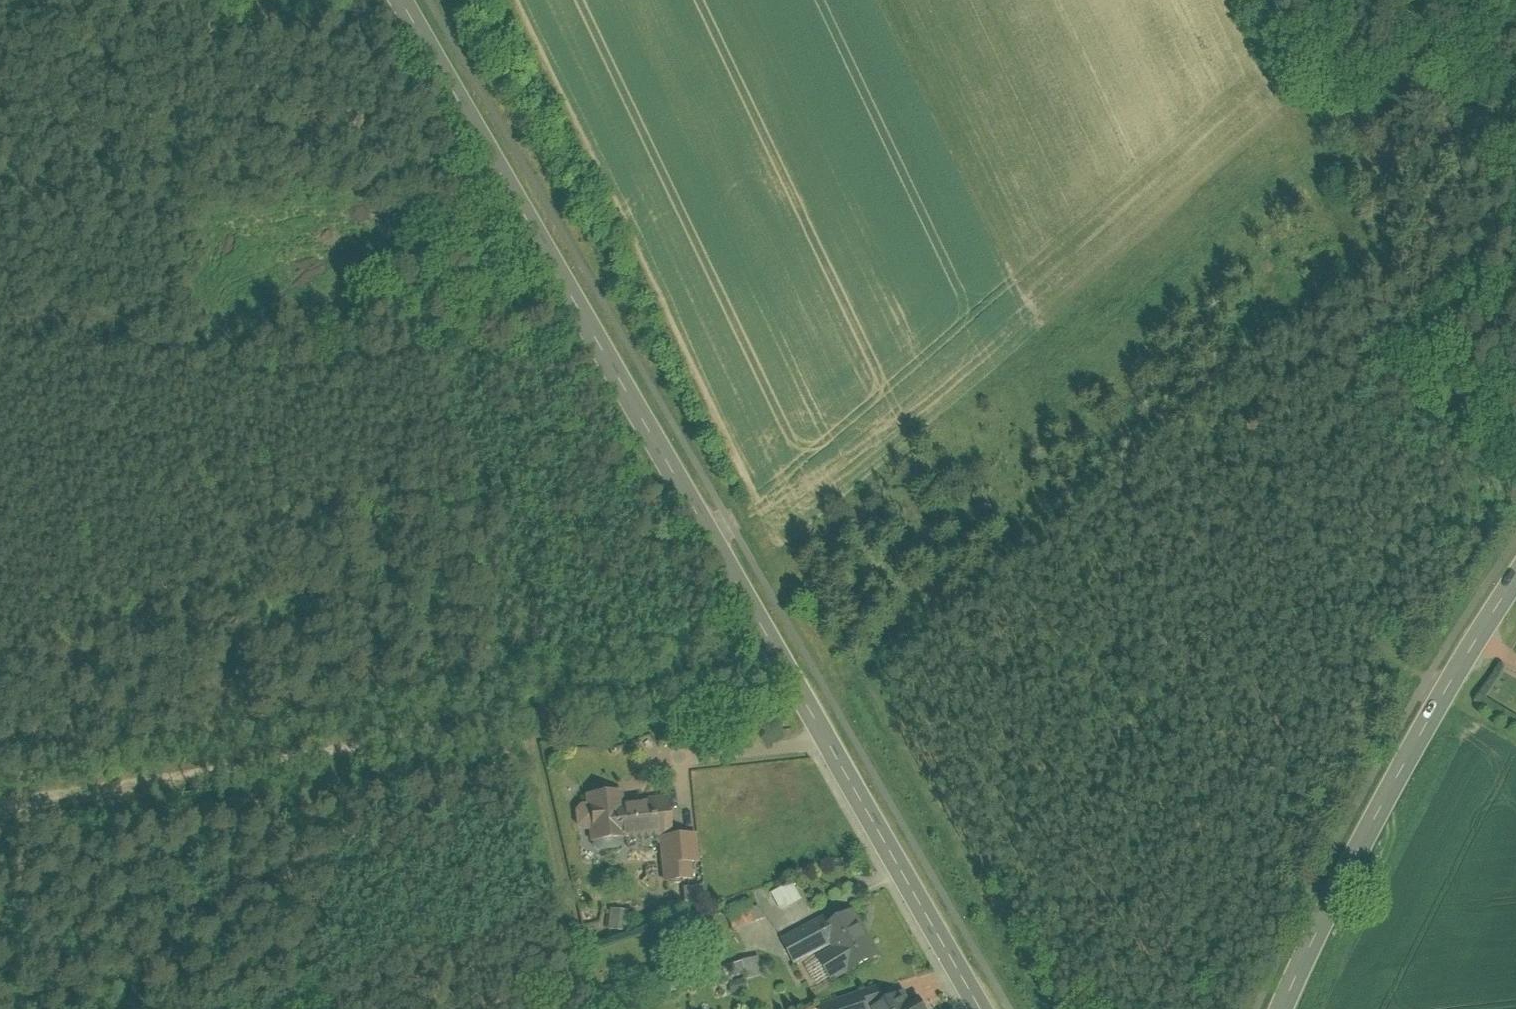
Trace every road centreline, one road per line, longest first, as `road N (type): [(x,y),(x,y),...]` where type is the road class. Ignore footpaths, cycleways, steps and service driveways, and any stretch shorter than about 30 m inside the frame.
road 1 (tertiary): [(389,0),(787,673),(972,1008)]
road 2 (track): [(787,673),(0,800)]
road 3 (secondary): [(1283,1008),(1398,777),(1515,582)]

